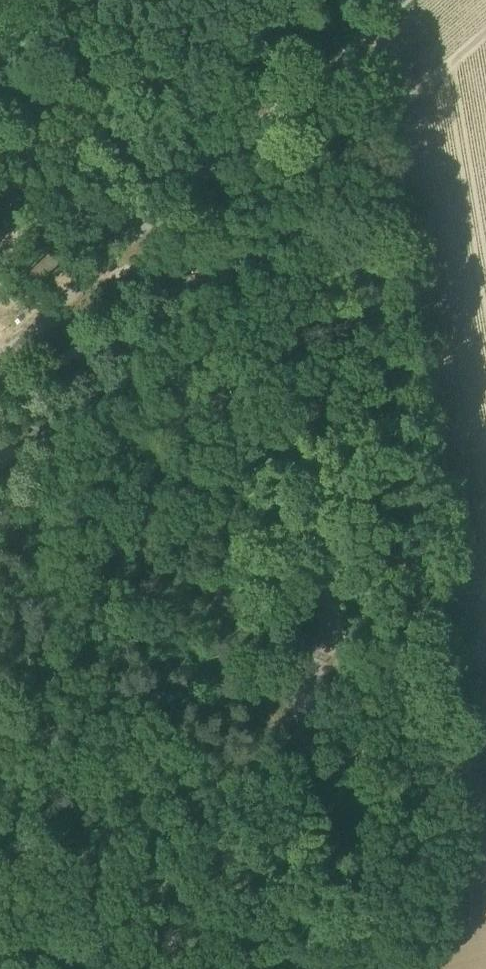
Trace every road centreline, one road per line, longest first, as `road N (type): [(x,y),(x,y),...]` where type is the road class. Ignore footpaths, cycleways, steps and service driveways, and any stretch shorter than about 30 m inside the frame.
road 1 (track): [(394,968),(253,129)]
road 2 (track): [(0,352),(253,129)]
road 3 (track): [(253,129),(401,0)]
road 4 (track): [(357,745),(485,674)]

